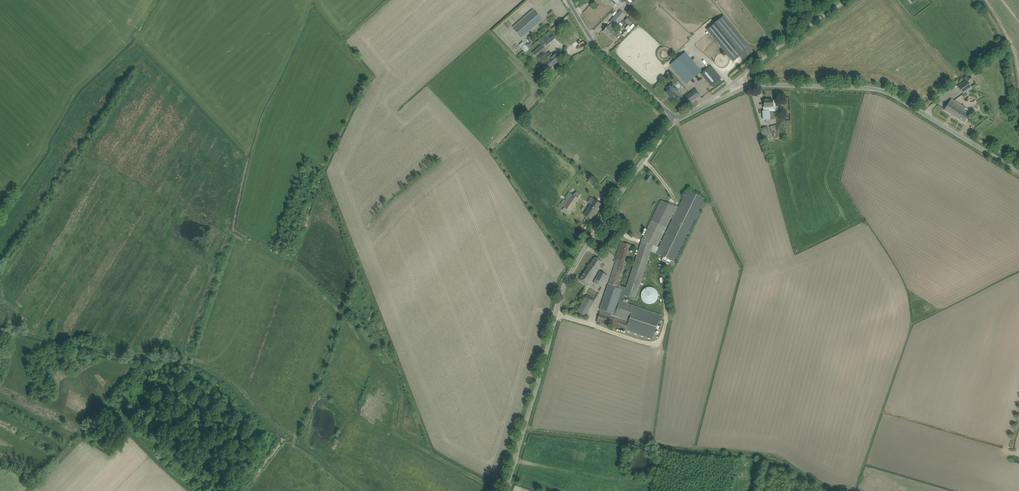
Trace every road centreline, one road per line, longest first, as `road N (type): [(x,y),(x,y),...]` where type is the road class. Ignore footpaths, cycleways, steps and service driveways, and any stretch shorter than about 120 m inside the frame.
road 1 (unclassified): [(504,490),(565,282),(675,121)]
road 2 (unclassified): [(1018,172),(876,90),(743,90)]
road 3 (unclassified): [(675,121),(593,43),(568,0)]
road 4 (track): [(192,490),(130,434),(112,454),(83,436)]
road 5 (track): [(979,0),(1002,41),(1018,123)]
road 6 (unclassified): [(743,76),(849,0)]

